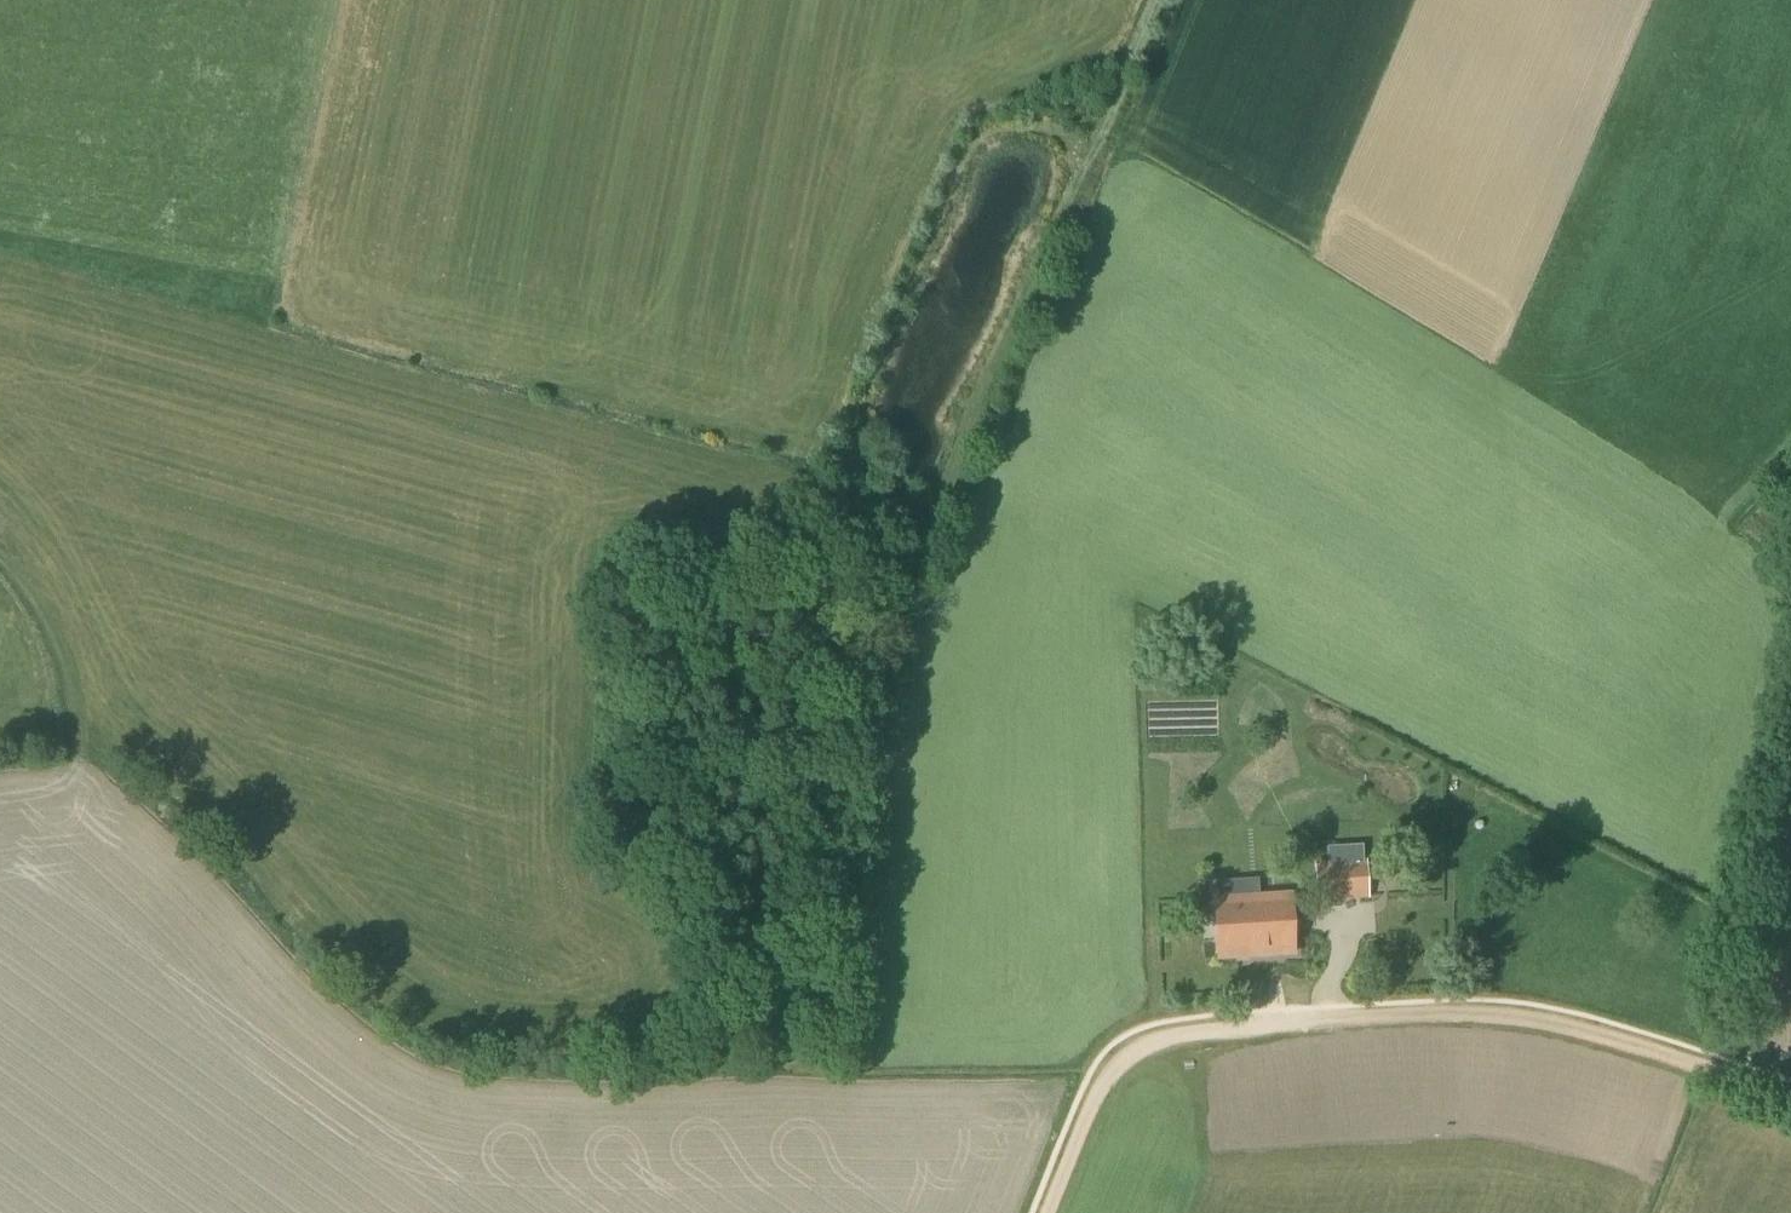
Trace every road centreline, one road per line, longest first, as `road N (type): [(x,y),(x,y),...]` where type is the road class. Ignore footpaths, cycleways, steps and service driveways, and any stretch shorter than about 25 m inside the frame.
road 1 (track): [(1790,1094),(1597,1031),(1503,1013),(1278,1019)]
road 2 (track): [(1044,1212),(1101,1078),(1126,1050),(1169,1030),(1278,1019)]

